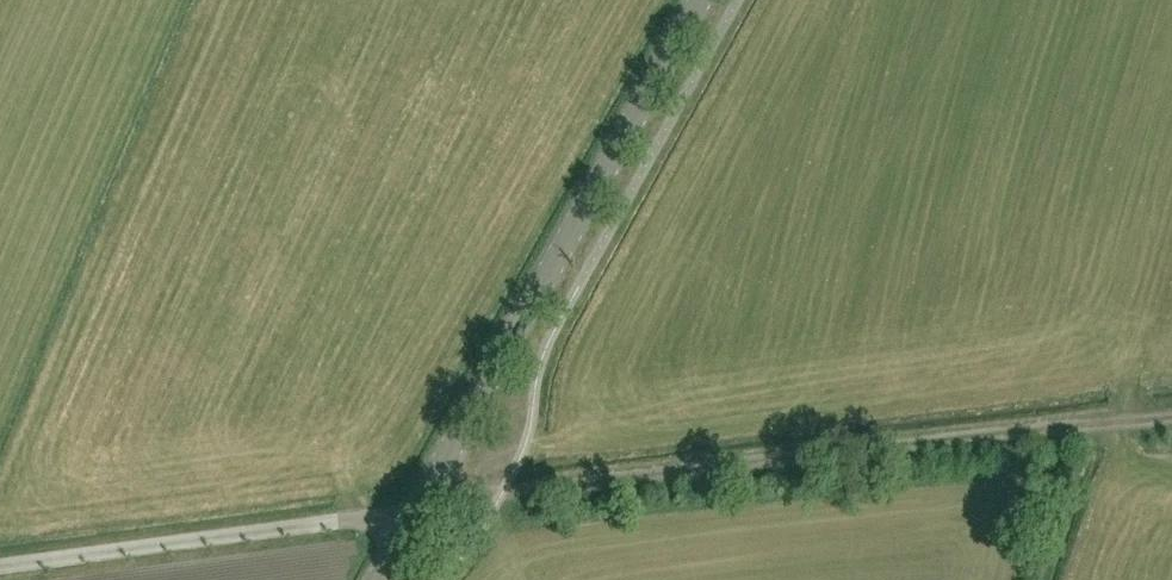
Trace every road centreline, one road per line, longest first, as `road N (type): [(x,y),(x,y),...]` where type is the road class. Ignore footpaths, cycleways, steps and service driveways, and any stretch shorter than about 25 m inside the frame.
road 1 (track): [(1171,426),(412,511)]
road 2 (tertiary): [(373,579),(697,0)]

